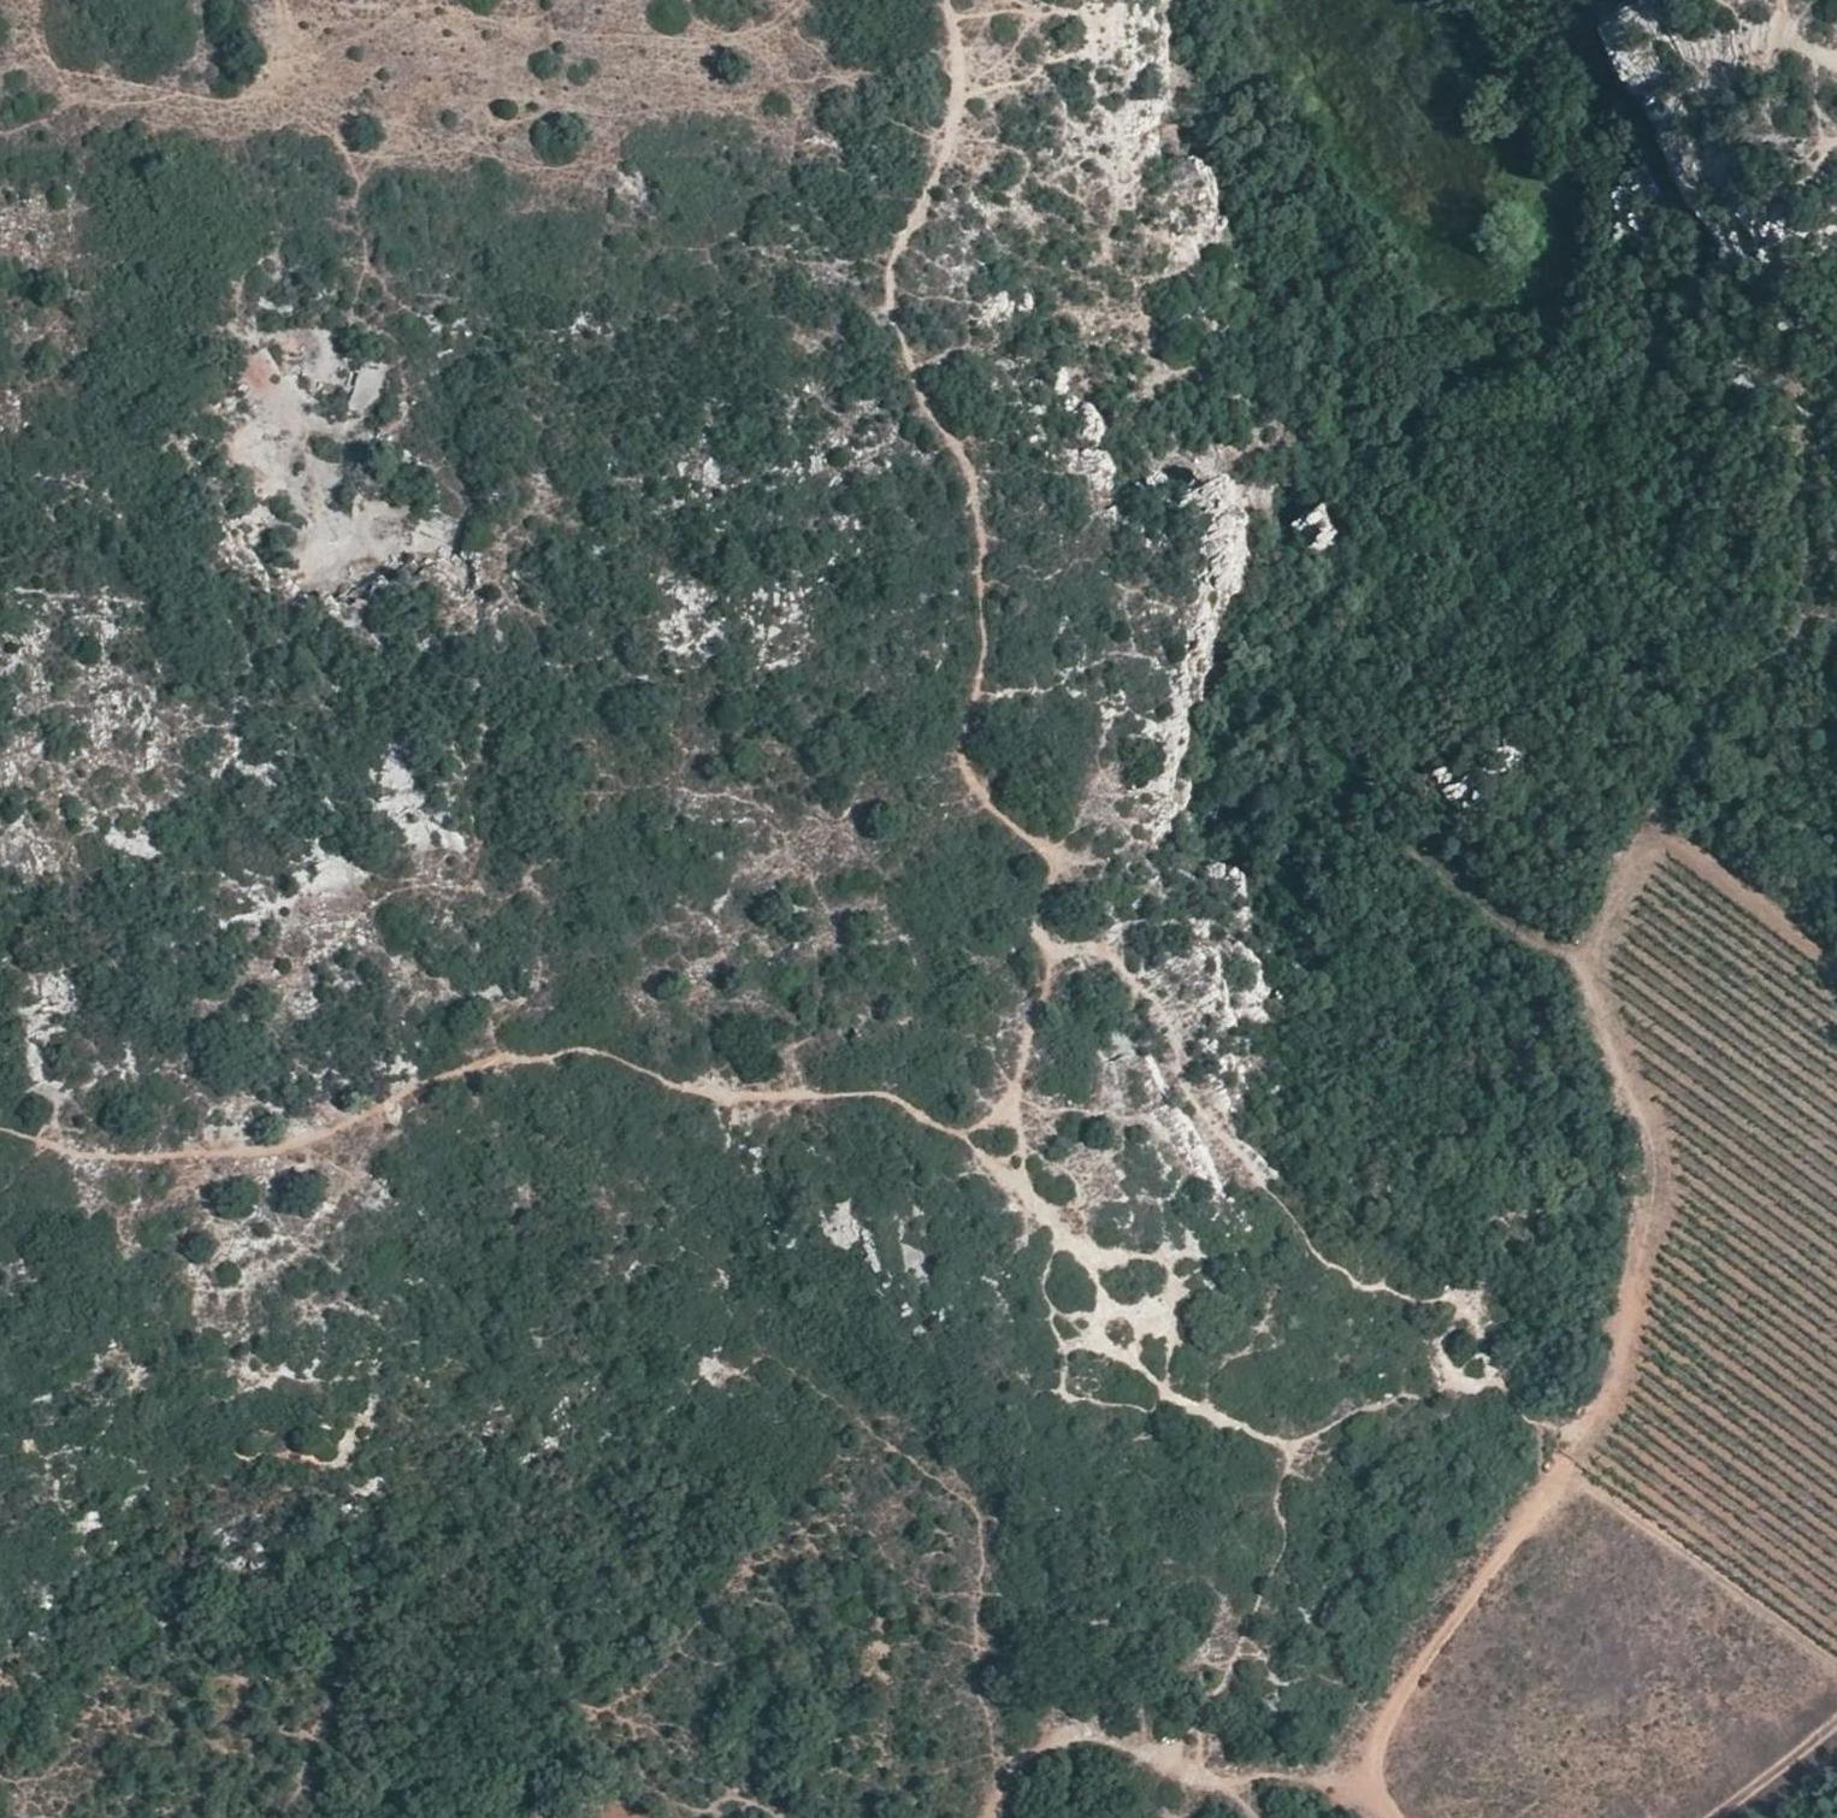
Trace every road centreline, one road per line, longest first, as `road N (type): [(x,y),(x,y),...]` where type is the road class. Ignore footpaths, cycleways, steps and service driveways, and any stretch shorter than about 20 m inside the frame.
road 1 (track): [(1386,1817),(1365,1791),(1380,1734),(1588,1444)]
road 2 (track): [(1365,1791),(1273,1774),(1185,1776),(1077,1735),(1027,1755),(989,1817)]
road 3 (track): [(1588,1444),(1836,1679)]
road 4 (track): [(1725,1817),(1836,1741)]

